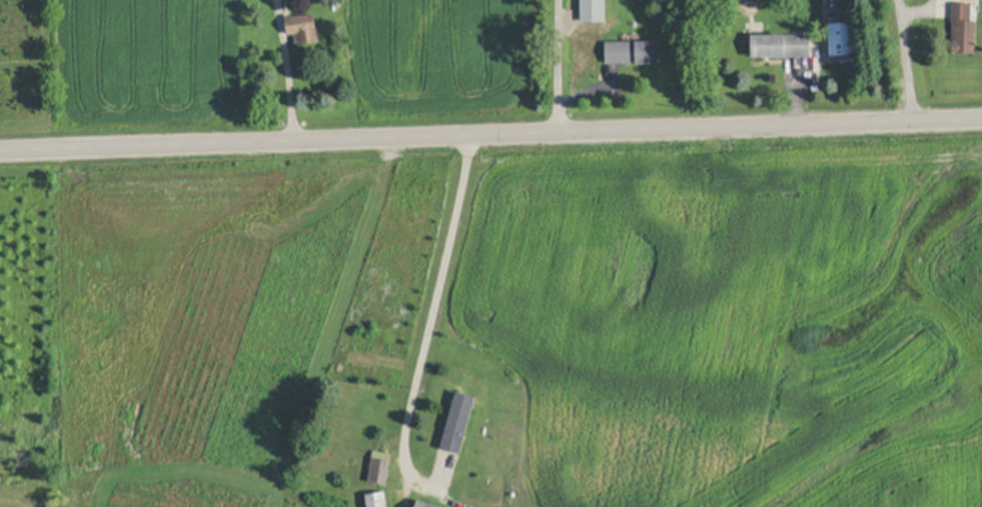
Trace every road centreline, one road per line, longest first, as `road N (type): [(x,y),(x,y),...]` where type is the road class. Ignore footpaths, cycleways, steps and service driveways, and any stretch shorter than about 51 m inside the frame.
road 1 (residential): [(0,150),(981,120)]

